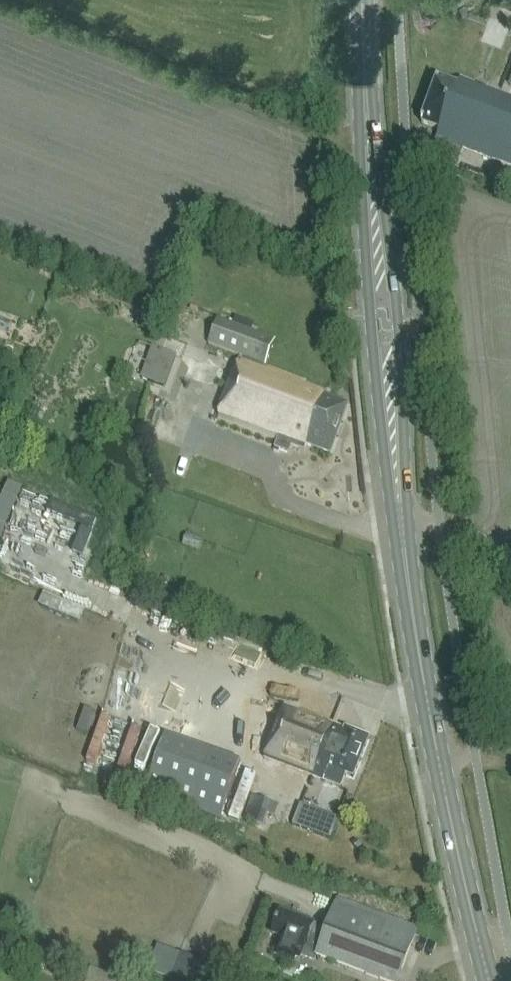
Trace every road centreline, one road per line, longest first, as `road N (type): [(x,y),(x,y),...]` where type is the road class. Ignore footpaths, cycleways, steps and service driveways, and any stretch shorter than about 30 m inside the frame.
road 1 (primary): [(489,980),(427,699),(398,491)]
road 2 (primary): [(398,491),(407,464),(398,324),(381,190),(369,161)]
road 3 (primary): [(369,161),(361,196),(370,316),(386,467),(398,491)]
road 4 (primary): [(369,161),(363,0)]

